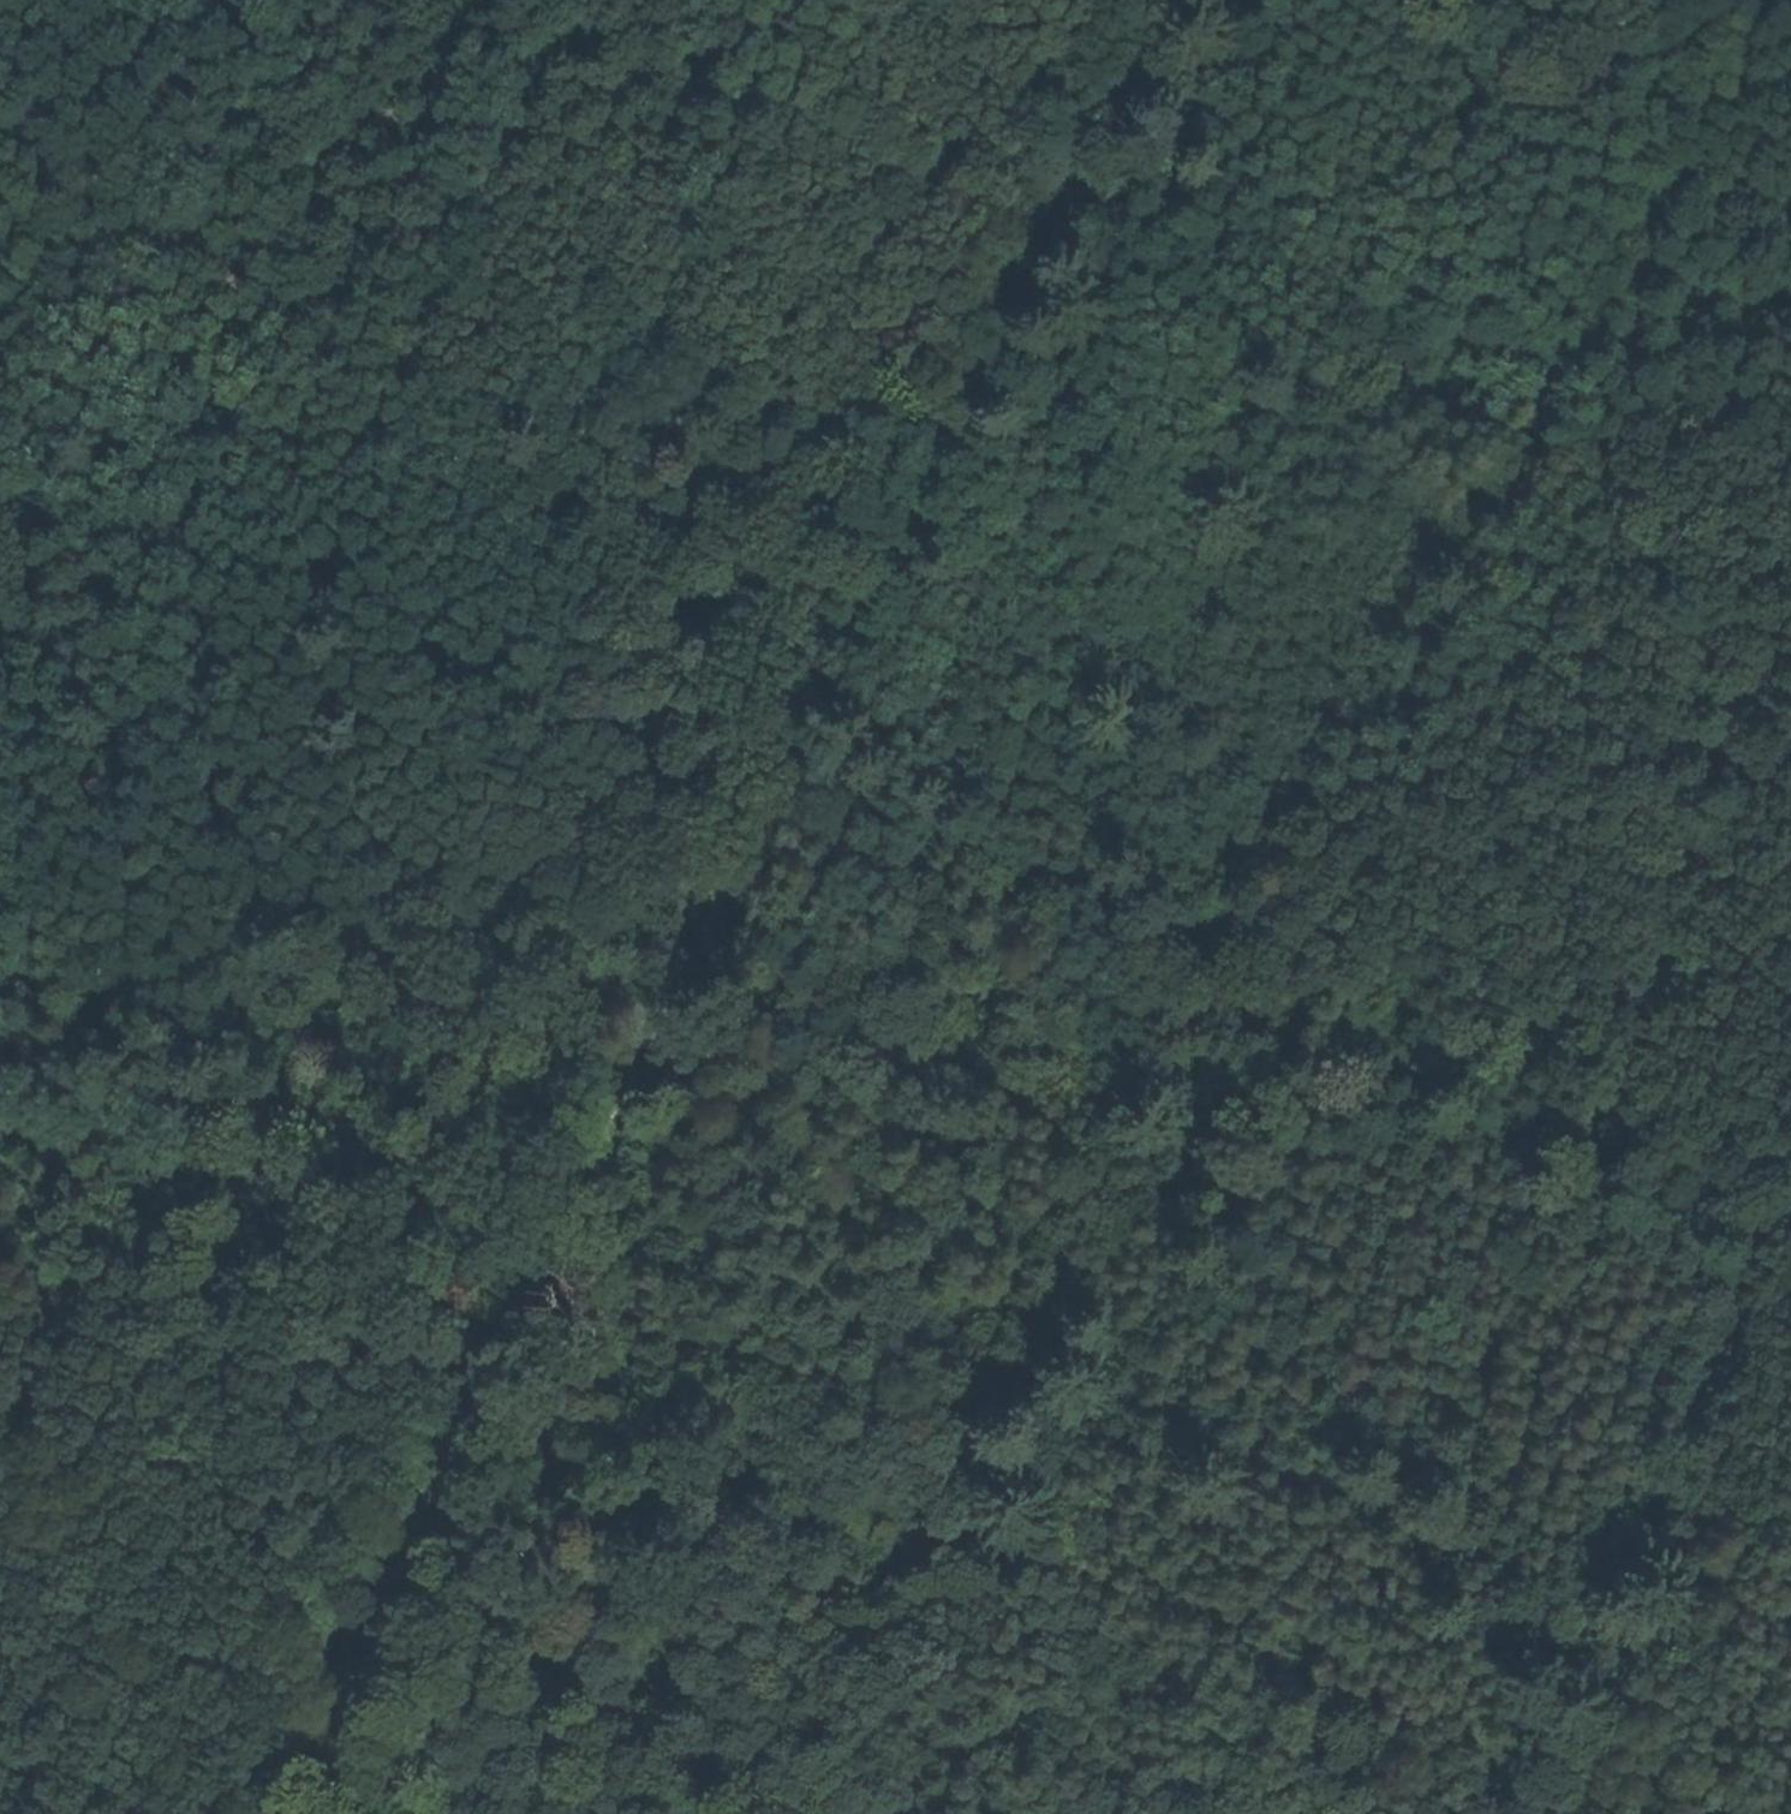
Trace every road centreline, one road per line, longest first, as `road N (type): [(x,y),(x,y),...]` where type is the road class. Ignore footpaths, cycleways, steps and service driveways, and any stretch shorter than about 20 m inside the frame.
road 1 (track): [(269,1813),(1080,186),(1156,0)]
road 2 (track): [(1414,0),(1790,197)]

